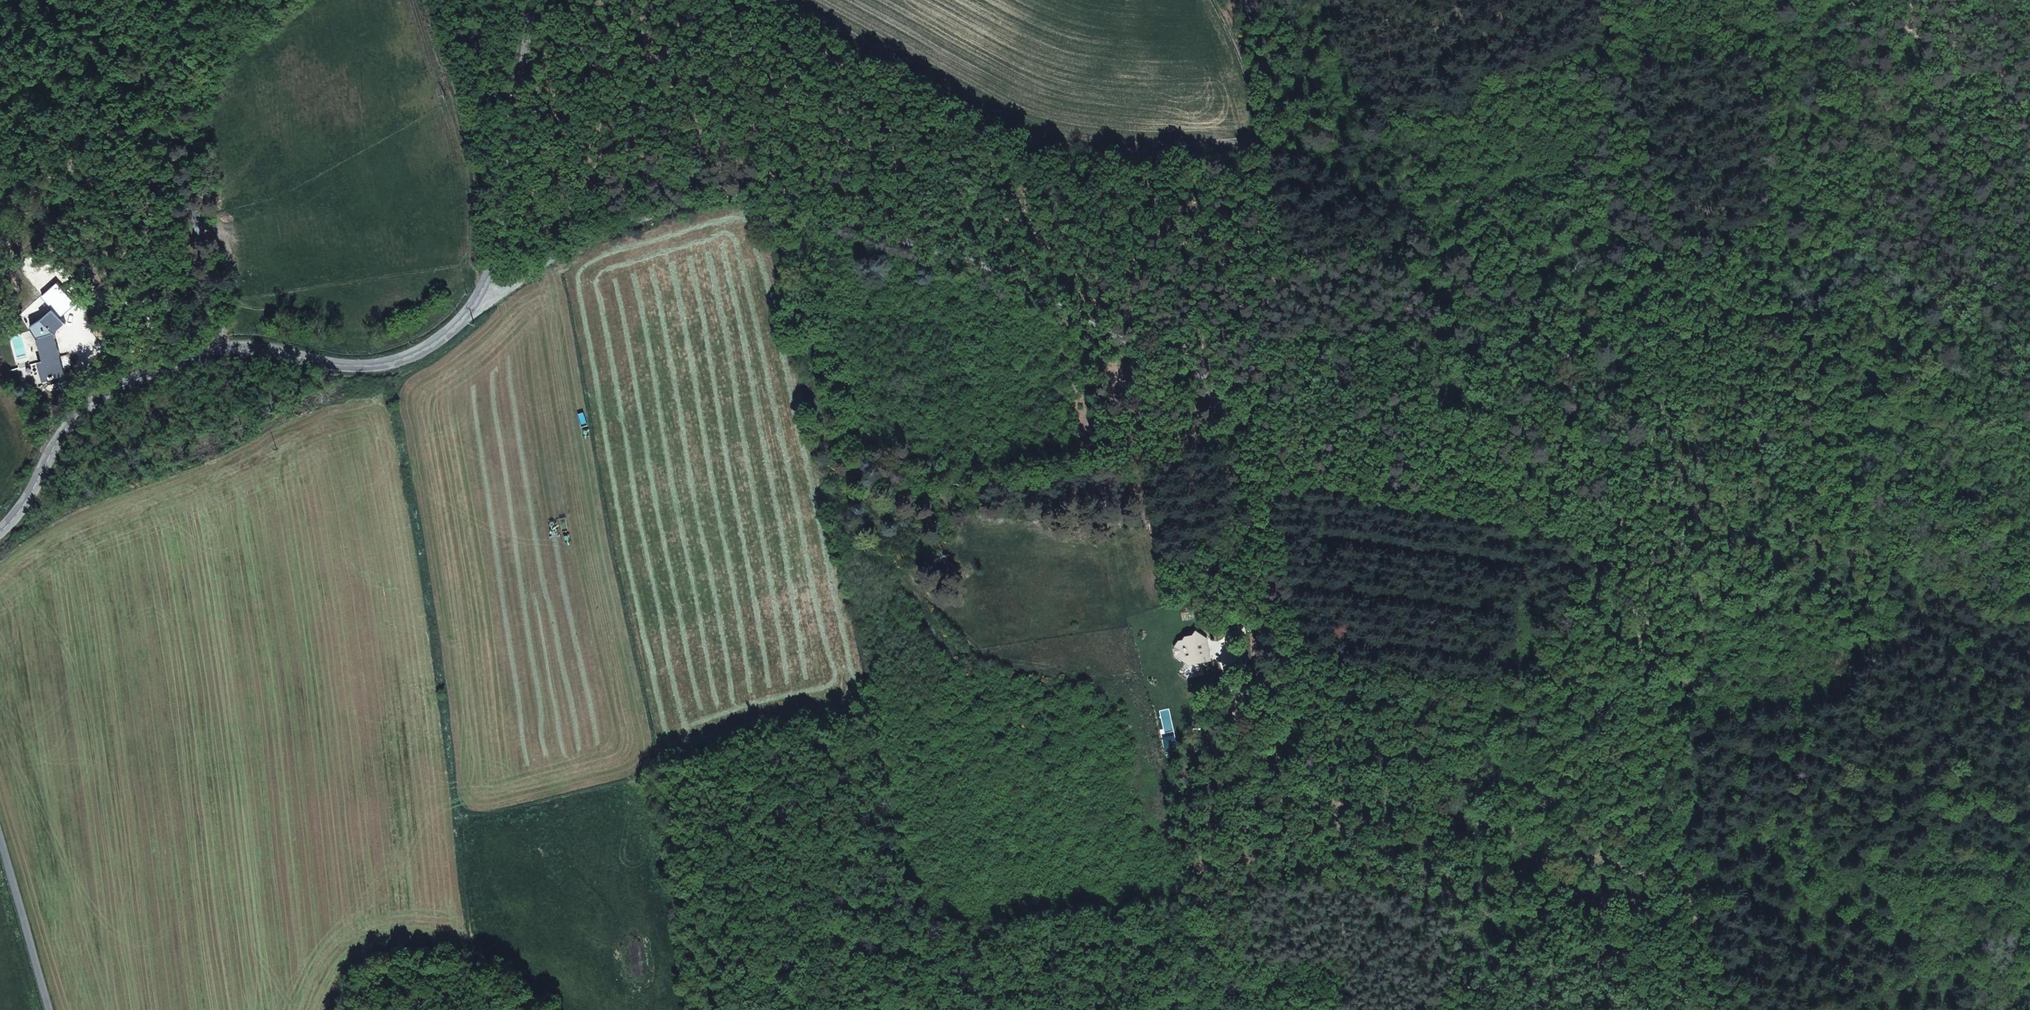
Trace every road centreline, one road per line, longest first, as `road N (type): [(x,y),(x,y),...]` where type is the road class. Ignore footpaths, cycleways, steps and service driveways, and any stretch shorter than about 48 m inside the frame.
road 1 (unclassified): [(0,531),(38,482),(66,411),(124,373),(187,350),(243,344),(374,369),(428,348),(478,300),(516,203),(548,0)]
road 2 (track): [(0,188),(221,0)]
road 3 (track): [(413,0),(495,263)]
road 4 (track): [(1884,0),(2029,152)]
road 5 (unclassified): [(0,831),(53,1009)]

